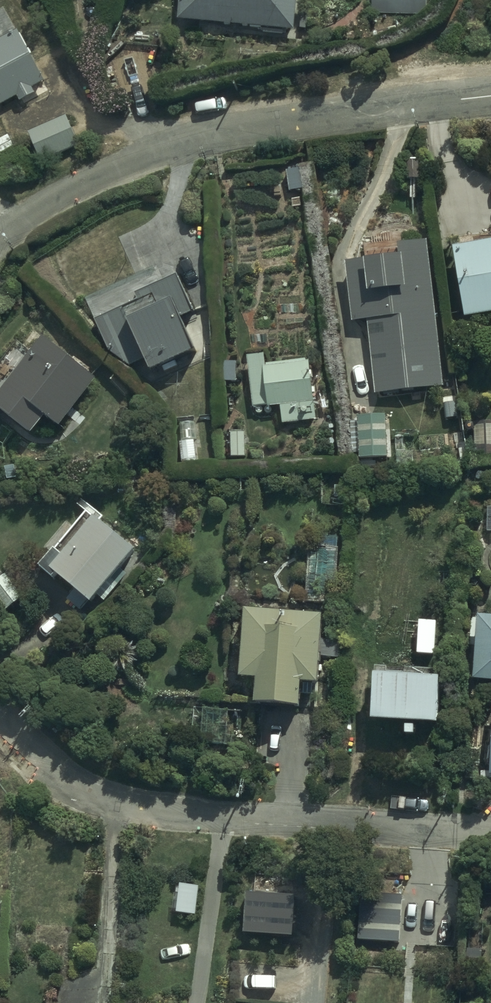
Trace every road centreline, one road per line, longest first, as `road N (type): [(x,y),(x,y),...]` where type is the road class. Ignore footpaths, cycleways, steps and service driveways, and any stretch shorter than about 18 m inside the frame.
road 1 (residential): [(0,713),(76,784),(118,803),(490,836)]
road 2 (residential): [(490,95),(171,145),(100,175),(0,236)]

